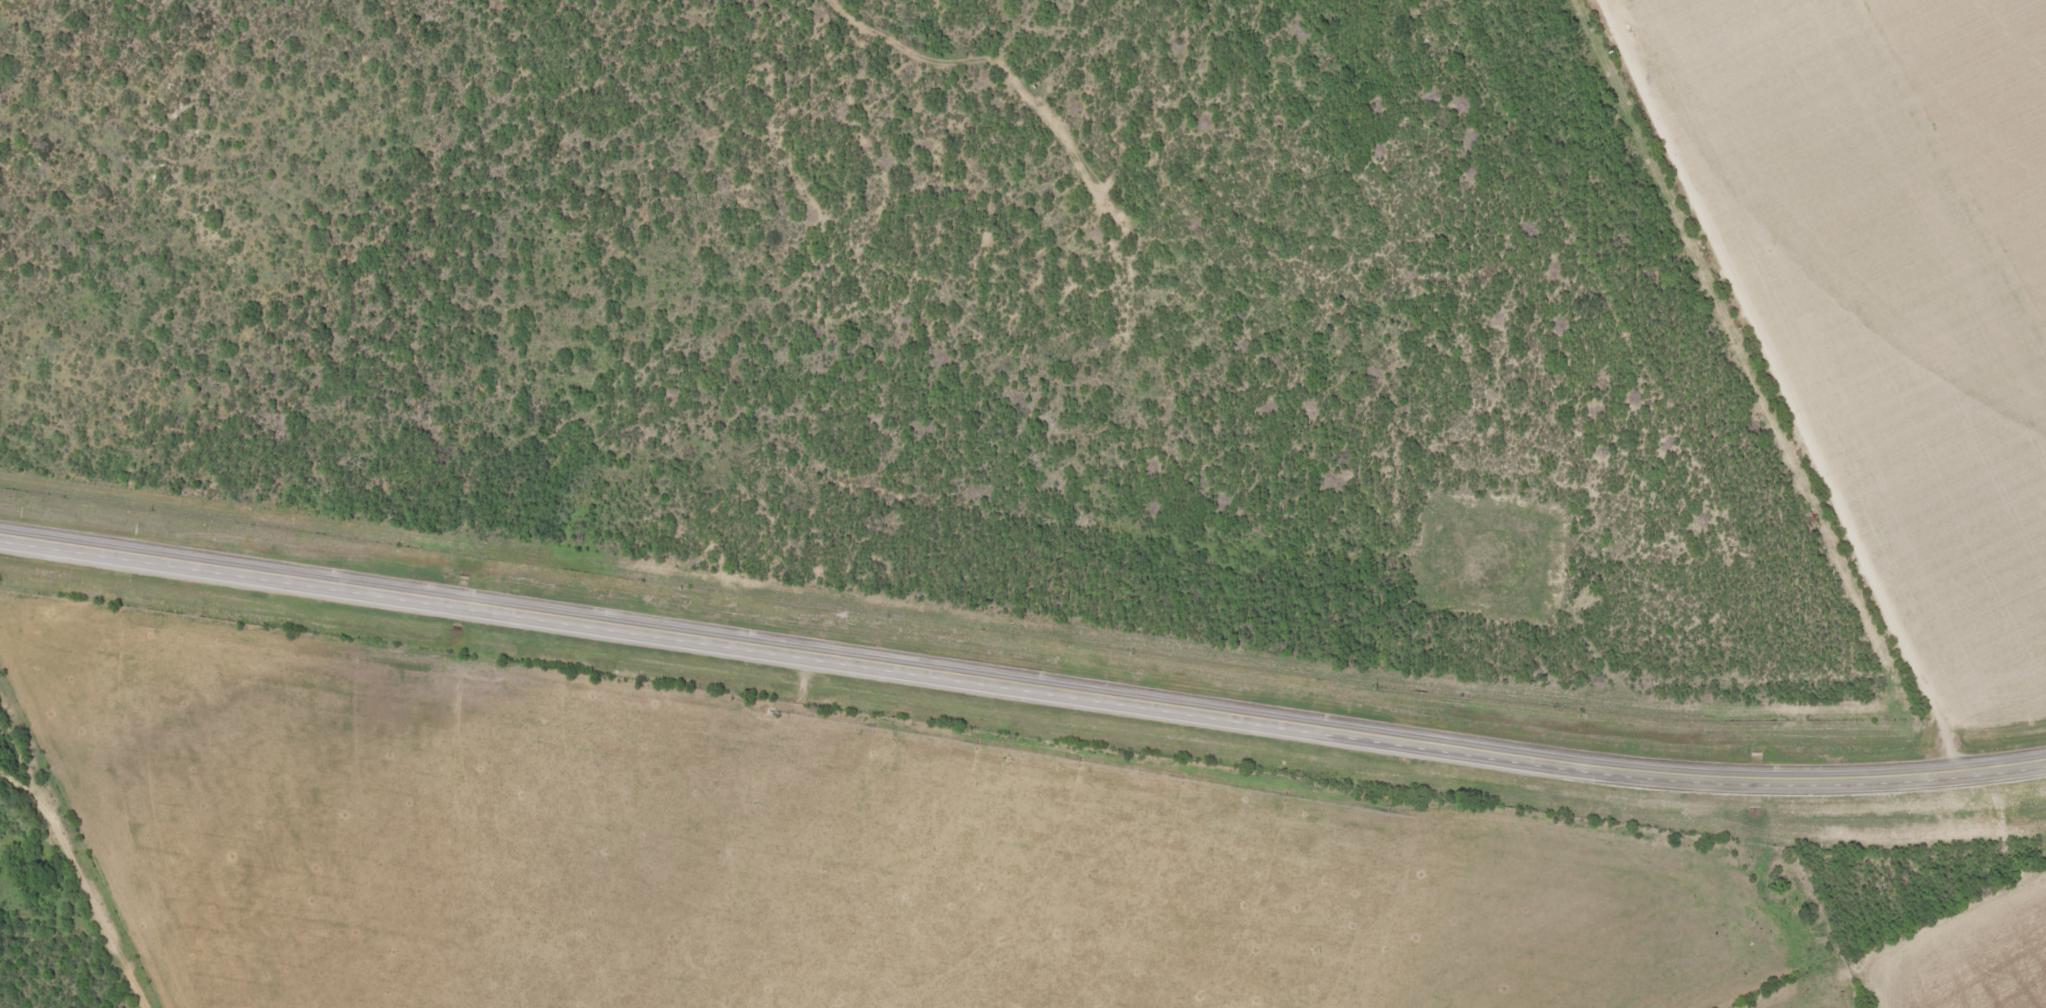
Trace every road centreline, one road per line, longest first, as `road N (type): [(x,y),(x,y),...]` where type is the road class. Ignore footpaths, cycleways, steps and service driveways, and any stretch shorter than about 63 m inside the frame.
road 1 (trunk): [(0,534),(1591,770),(1857,784),(2045,760)]
road 2 (residential): [(791,650),(763,767),(678,1007)]

